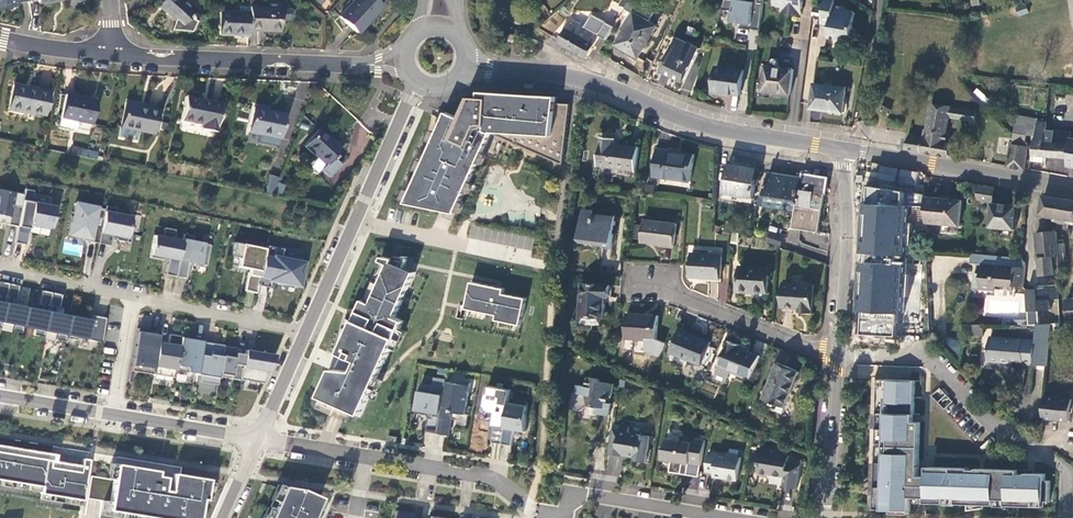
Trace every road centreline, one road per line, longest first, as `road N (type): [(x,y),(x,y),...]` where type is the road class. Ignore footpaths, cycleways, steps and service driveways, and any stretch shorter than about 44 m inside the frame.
road 1 (tertiary): [(507,71),(582,80),(704,128),(845,152)]
road 2 (residential): [(258,439),(490,478),(537,513),(563,517)]
road 3 (residential): [(1066,517),(1063,468),(1003,432),(930,361),(838,356)]
road 4 (residential): [(0,270),(305,334)]
road 5 (residential): [(258,439),(0,397)]
road 6 (tertiary): [(110,56),(356,65)]
road 7 (tertiary): [(845,152),(1072,189)]
road 8 (residential): [(838,356),(681,297),(668,283),(648,282)]
road 9 (tertiary): [(845,152),(849,243),(838,356)]
road 10 (residential): [(565,517),(568,494),(727,517)]
road 11 (residential): [(530,259),(355,223)]
road 12 (tertiary): [(838,356),(826,517)]
road 13 (residential): [(420,88),(355,223)]
road 14 (residential): [(355,223),(305,334)]

